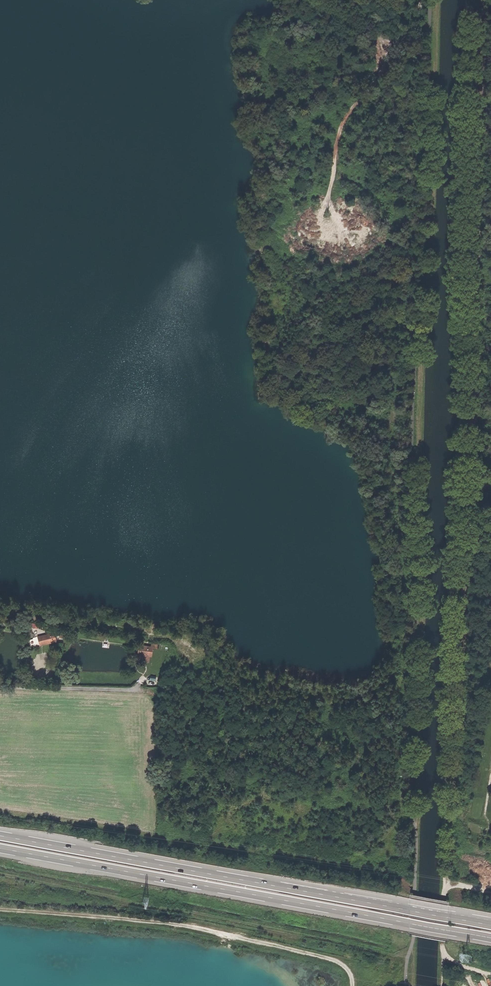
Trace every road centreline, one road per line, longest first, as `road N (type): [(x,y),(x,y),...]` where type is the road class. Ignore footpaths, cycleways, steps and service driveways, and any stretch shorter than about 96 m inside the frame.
road 1 (trunk): [(0,848),(490,938)]
road 2 (trunk): [(490,924),(0,836)]
road 3 (track): [(0,813),(319,863),(372,848),(411,812)]
road 4 (track): [(0,874),(368,956),(408,958)]
road 5 (track): [(388,42),(335,138),(341,193)]
road 6 (track): [(490,973),(459,965),(442,942),(445,891),(490,892)]
road 7 (track): [(0,684),(150,690)]

